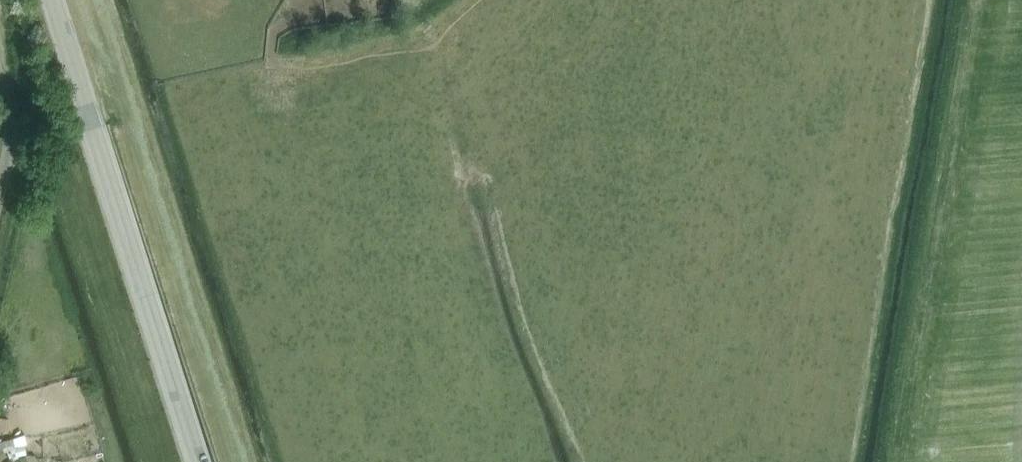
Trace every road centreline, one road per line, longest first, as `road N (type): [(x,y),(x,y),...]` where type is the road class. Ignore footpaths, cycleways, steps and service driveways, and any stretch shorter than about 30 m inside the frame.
road 1 (tertiary): [(201,461),(52,0)]

